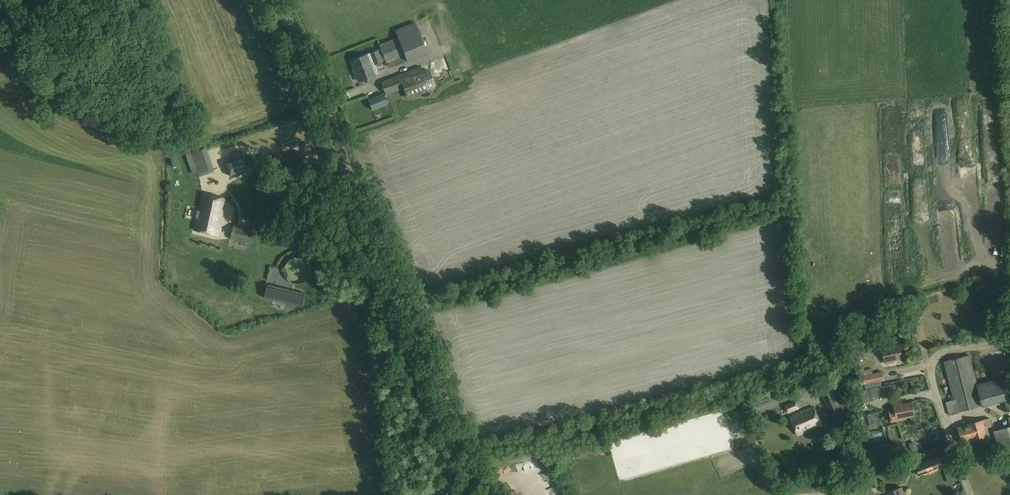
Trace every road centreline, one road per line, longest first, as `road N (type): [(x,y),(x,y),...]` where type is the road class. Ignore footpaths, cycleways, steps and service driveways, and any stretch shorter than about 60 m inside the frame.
road 1 (unclassified): [(487,494),(281,0)]
road 2 (track): [(1009,342),(937,352),(928,367),(971,494)]

